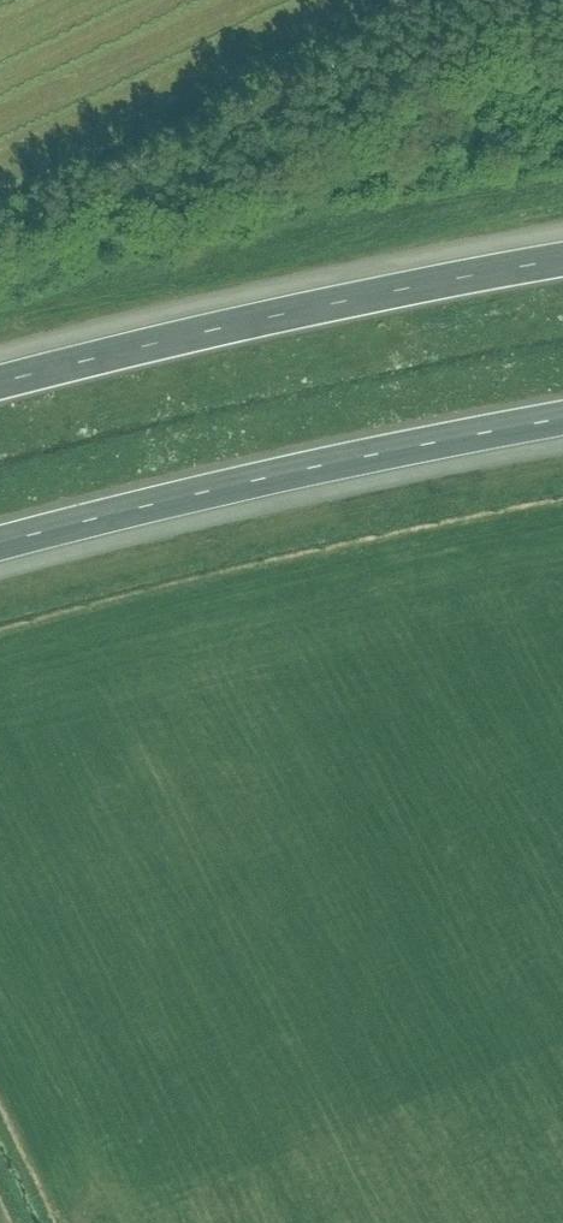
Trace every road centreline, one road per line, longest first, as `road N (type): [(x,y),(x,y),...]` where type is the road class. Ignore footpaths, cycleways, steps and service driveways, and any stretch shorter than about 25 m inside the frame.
road 1 (motorway): [(562,256),(0,381)]
road 2 (motorway): [(0,541),(384,449),(562,419)]

